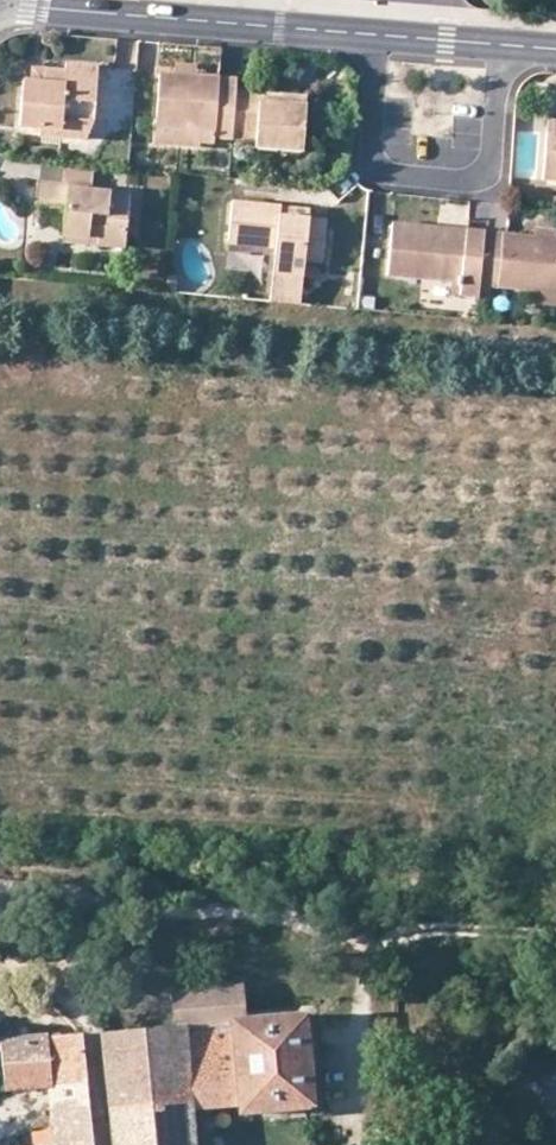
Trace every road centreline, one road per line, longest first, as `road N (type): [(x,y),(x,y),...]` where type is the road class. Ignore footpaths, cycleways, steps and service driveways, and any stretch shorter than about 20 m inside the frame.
road 1 (residential): [(0,4),(555,50)]

